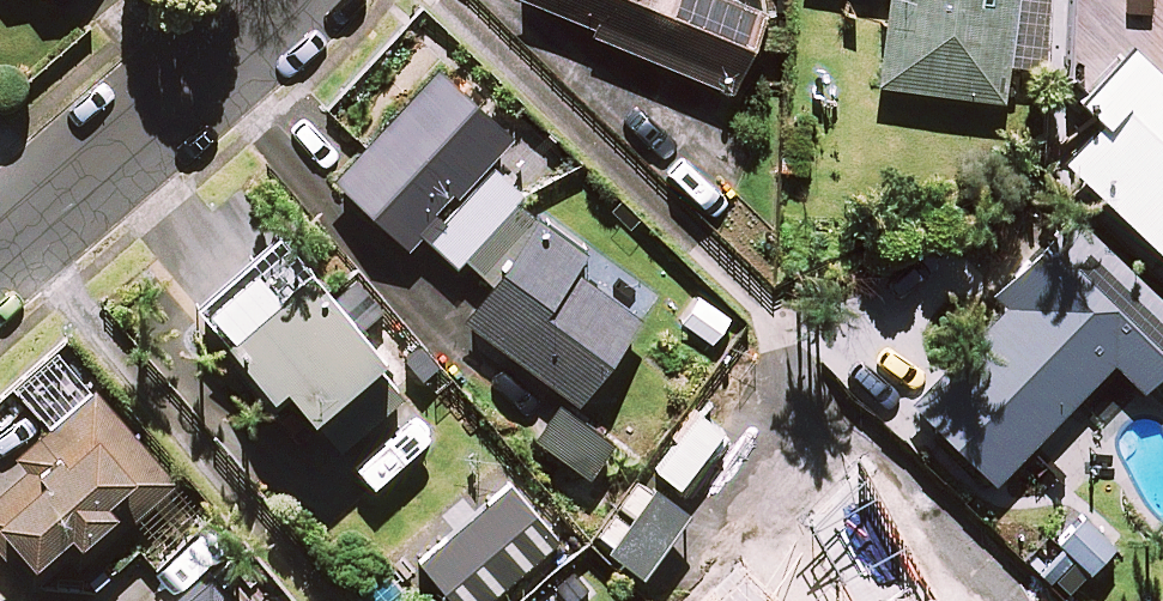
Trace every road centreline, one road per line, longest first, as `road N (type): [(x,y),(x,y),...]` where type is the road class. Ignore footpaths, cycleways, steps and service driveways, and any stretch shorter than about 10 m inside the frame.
road 1 (residential): [(0,243),(248,51),(293,0)]

